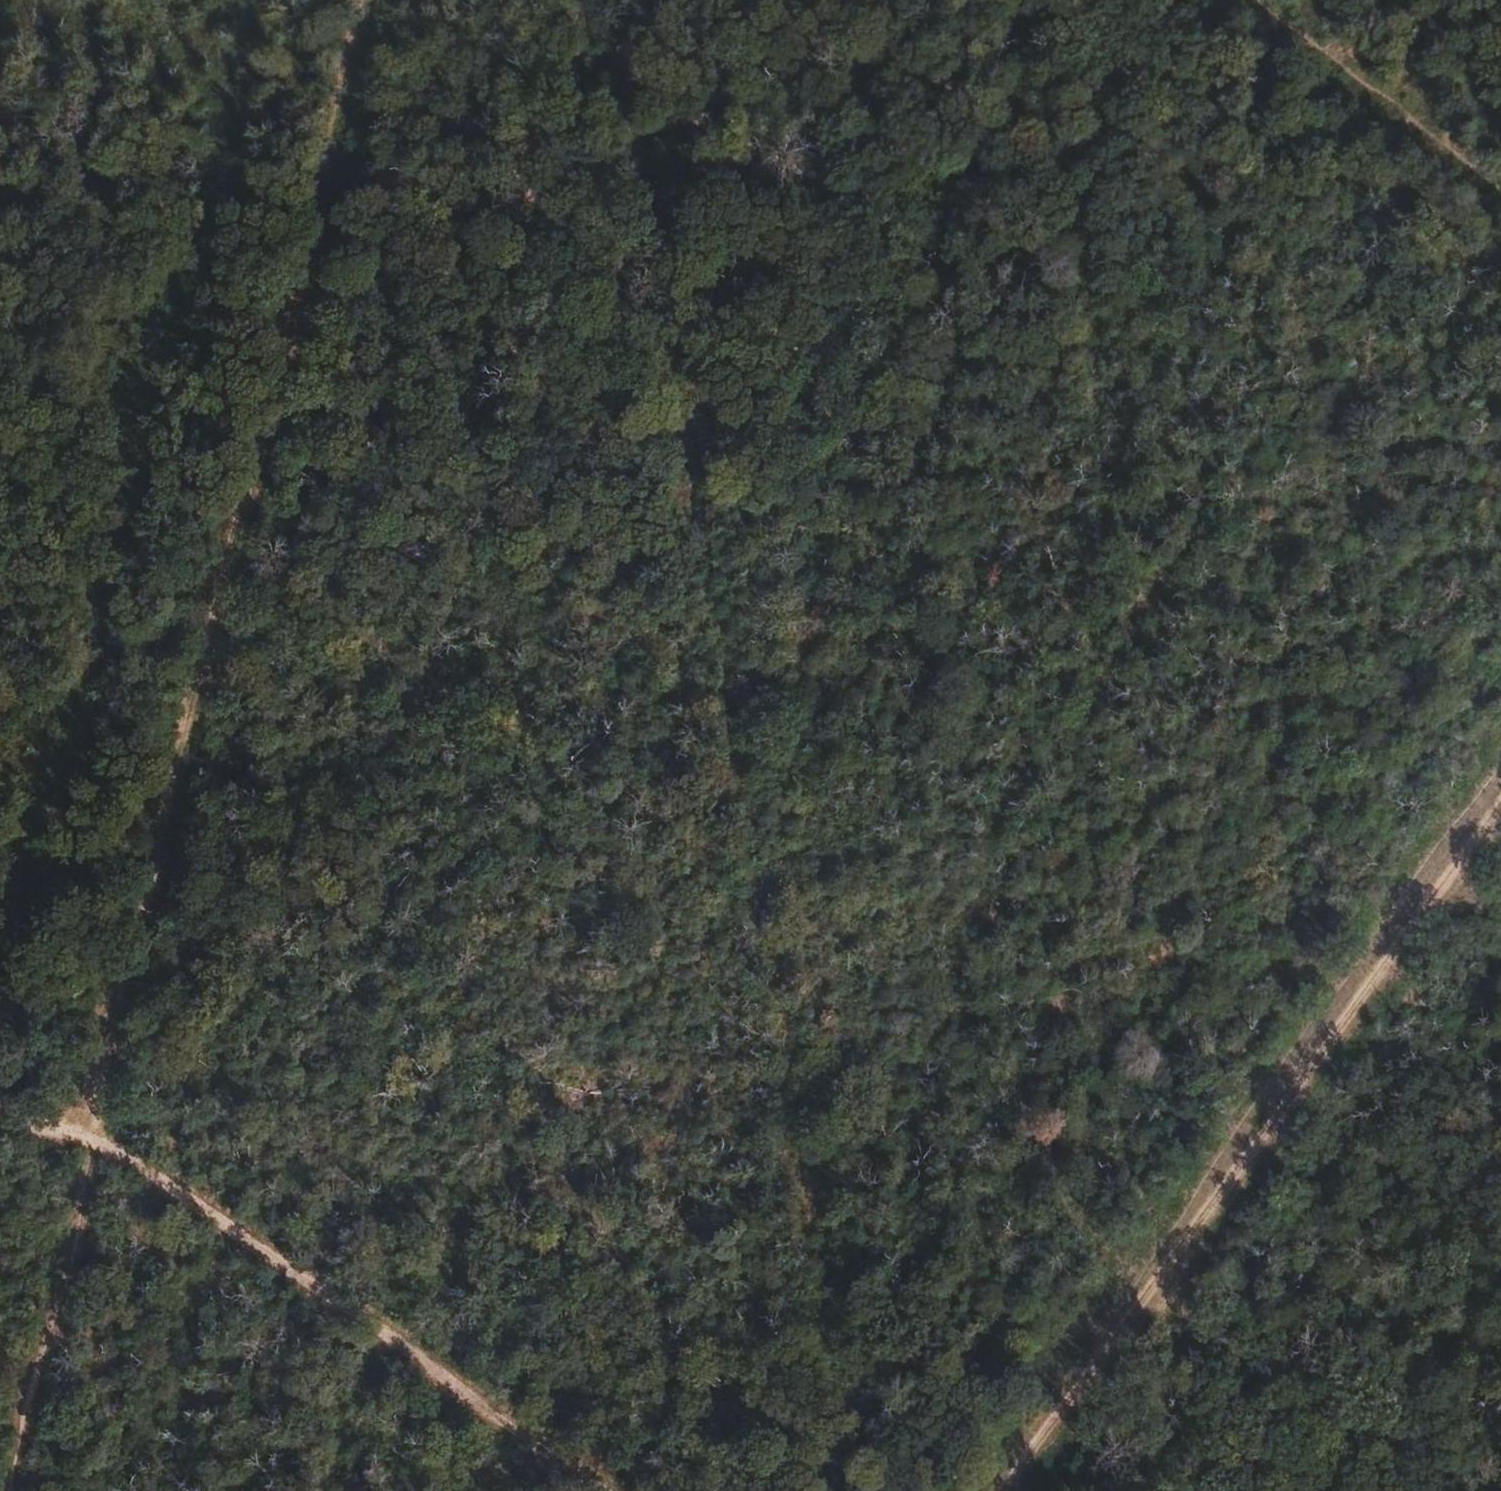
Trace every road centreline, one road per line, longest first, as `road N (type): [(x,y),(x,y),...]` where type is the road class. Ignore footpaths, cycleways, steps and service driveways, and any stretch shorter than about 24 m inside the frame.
road 1 (track): [(375,0),(80,1128),(74,1194),(4,1490)]
road 2 (track): [(1500,797),(1004,1490)]
road 3 (track): [(1240,0),(1500,200)]

